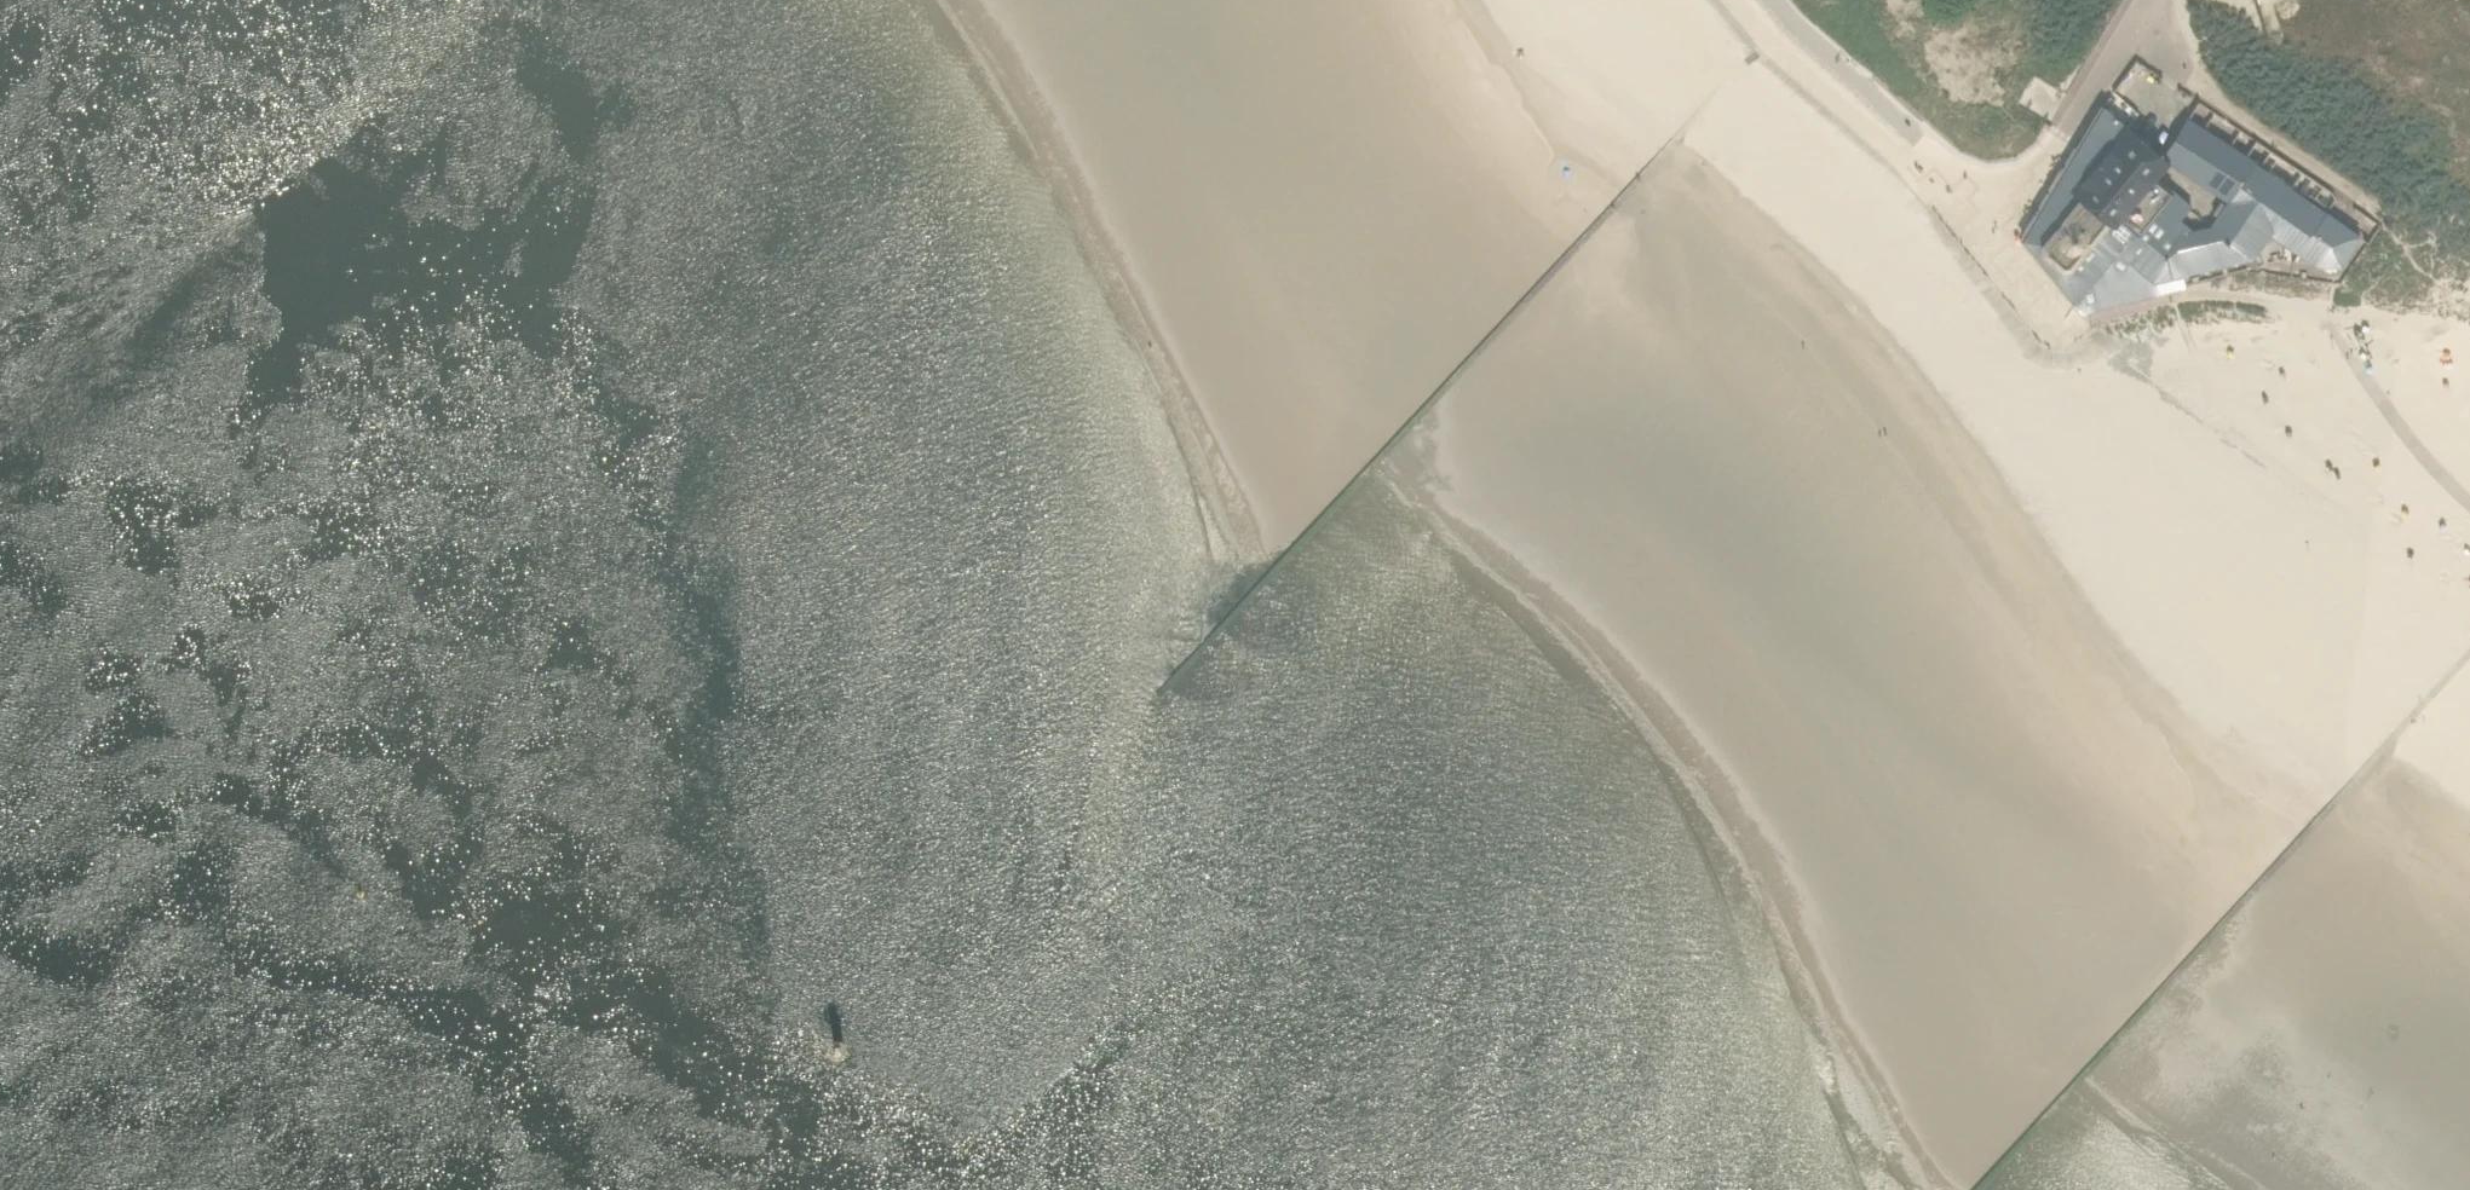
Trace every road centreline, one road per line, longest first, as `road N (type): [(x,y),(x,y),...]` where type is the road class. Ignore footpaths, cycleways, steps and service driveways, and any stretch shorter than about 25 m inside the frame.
road 1 (residential): [(2150,0),(2048,169)]

